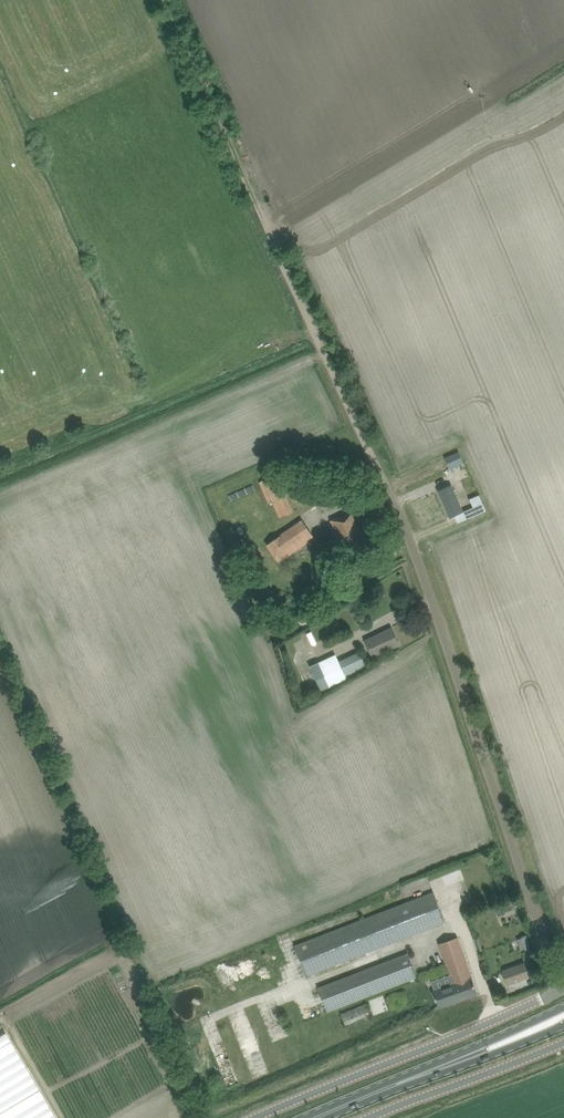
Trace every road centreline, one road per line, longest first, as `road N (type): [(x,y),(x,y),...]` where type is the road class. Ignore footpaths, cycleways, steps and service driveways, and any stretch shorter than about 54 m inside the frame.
road 1 (track): [(559,991),(436,618),(167,0)]
road 2 (unclassified): [(563,989),(257,1117)]
road 3 (unclassified): [(368,1117),(563,1043)]
road 4 (primary): [(314,1117),(447,1064)]
road 5 (primary): [(563,1007),(447,1064)]
road 6 (primary): [(447,1064),(563,1026)]

